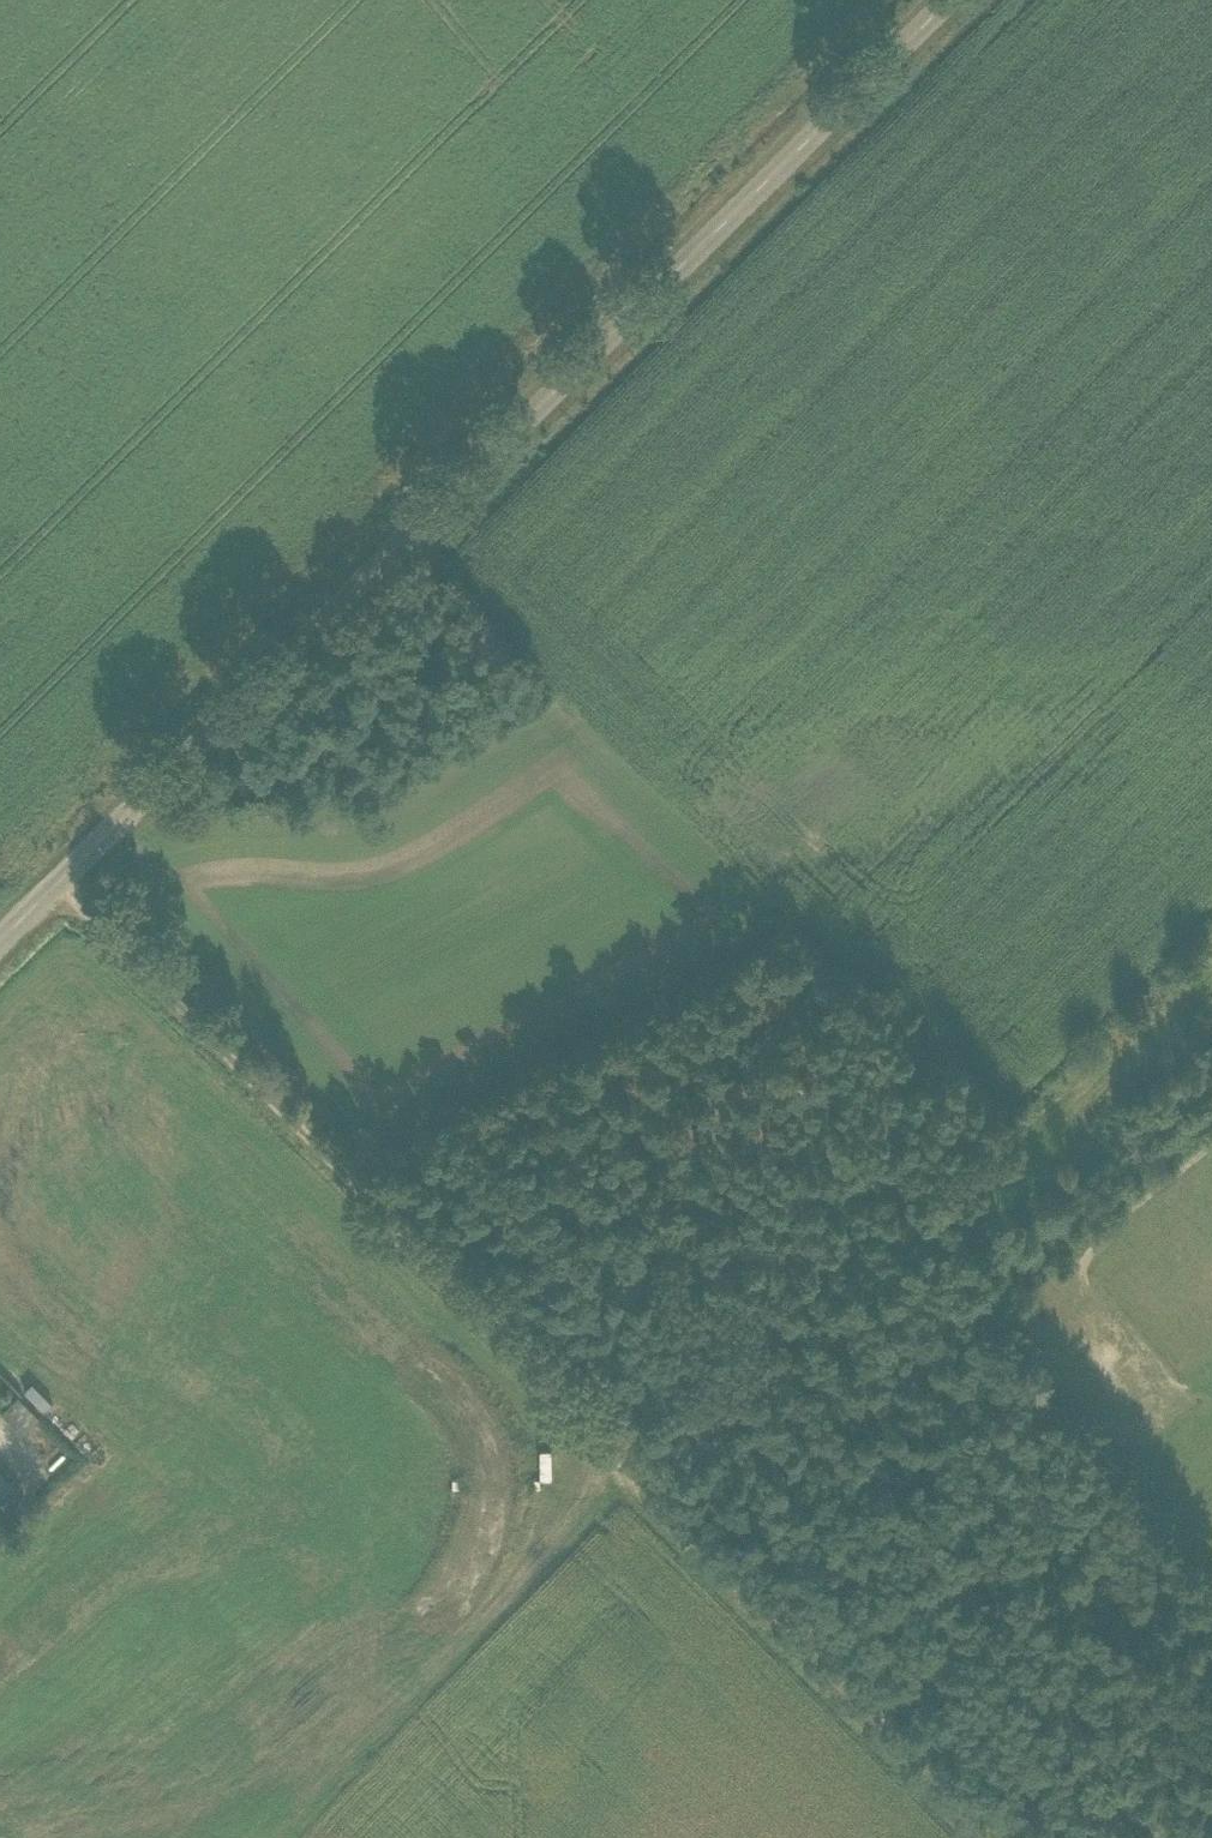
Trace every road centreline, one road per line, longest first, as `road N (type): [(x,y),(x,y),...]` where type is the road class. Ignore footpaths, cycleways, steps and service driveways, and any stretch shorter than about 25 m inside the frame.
road 1 (unclassified): [(0,940),(951,0)]
road 2 (track): [(267,1634),(616,1451),(59,883)]
road 3 (track): [(616,1451),(651,1461),(713,1429),(749,1424),(782,1442),(1166,1837)]

